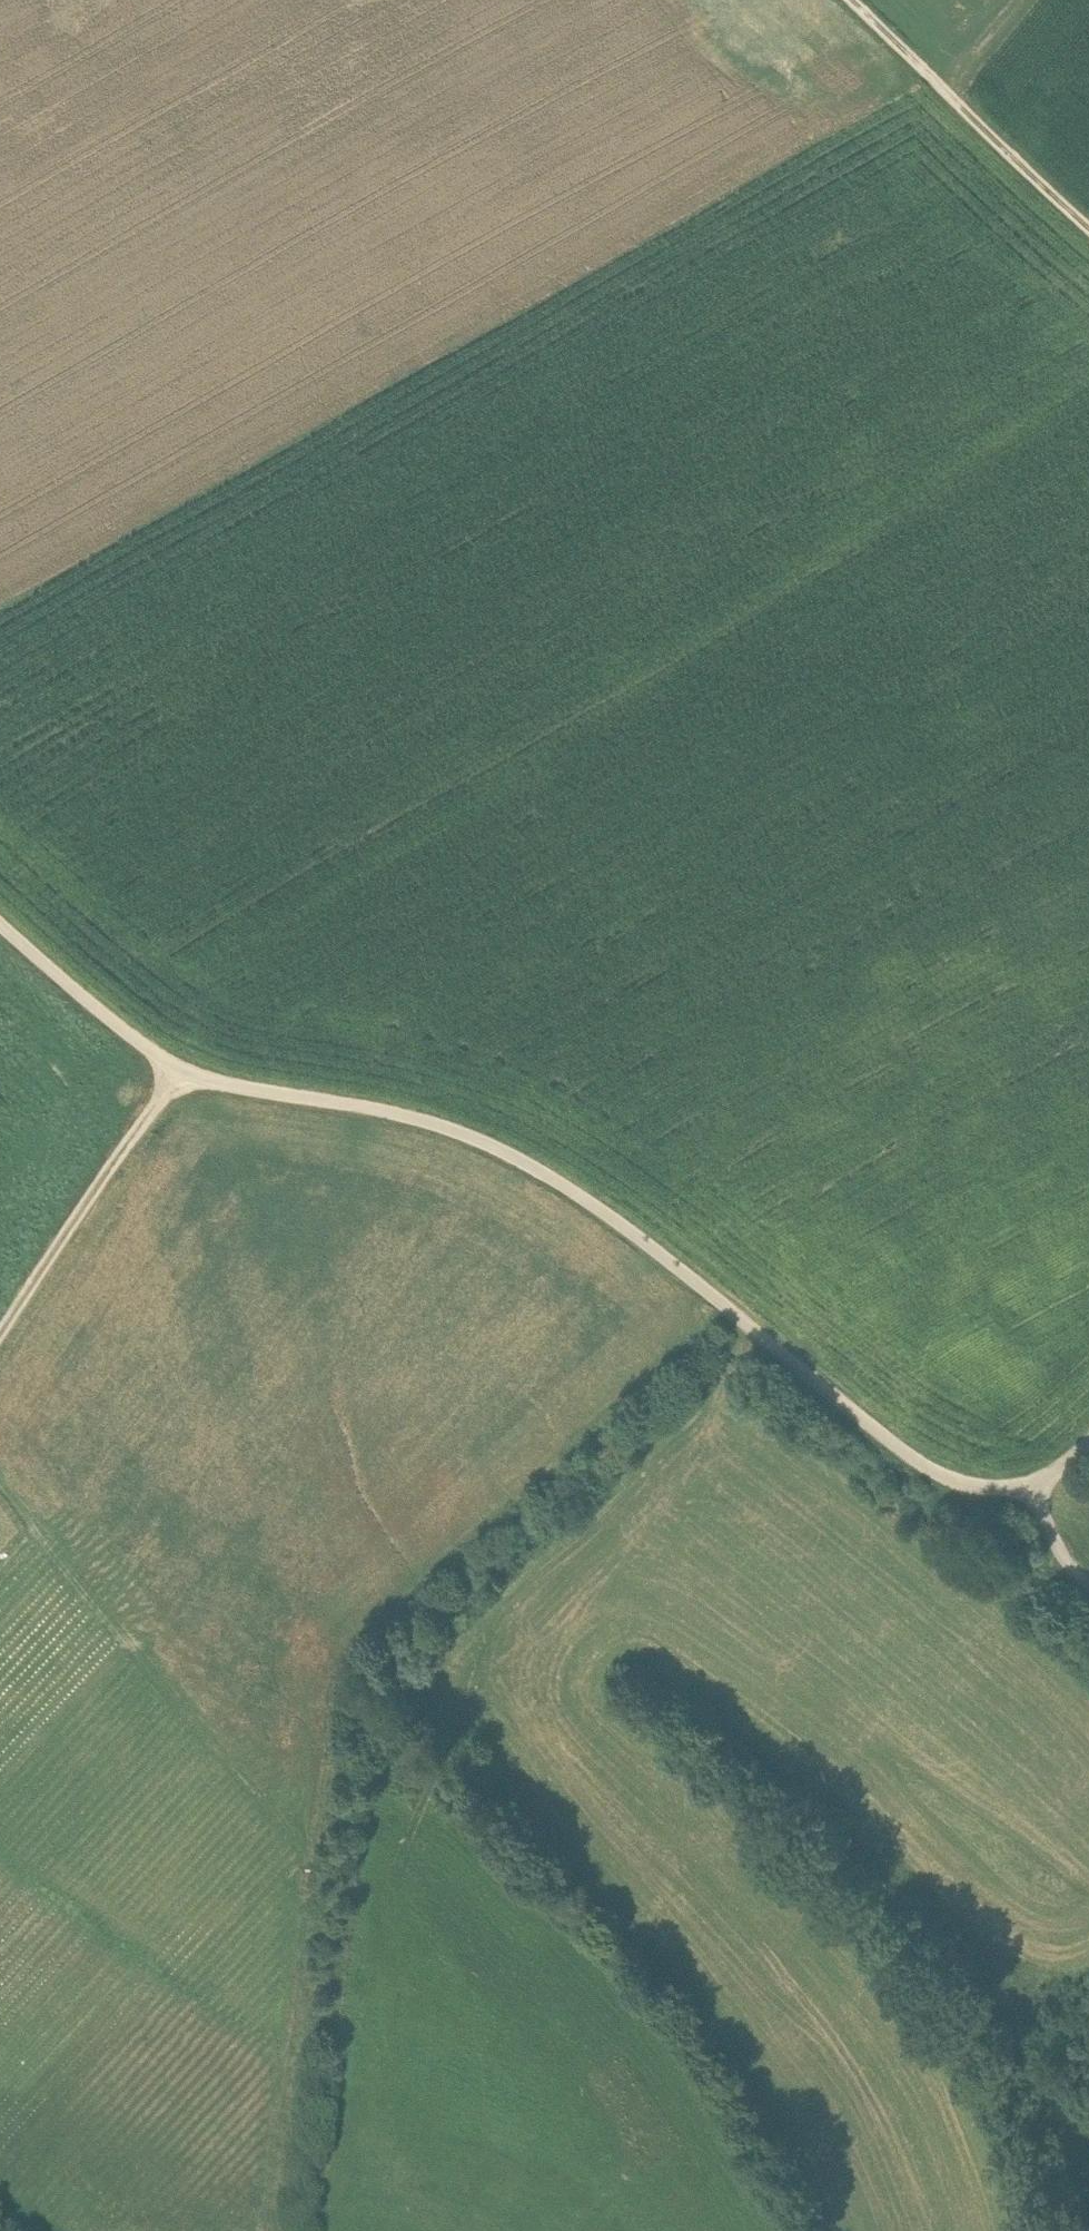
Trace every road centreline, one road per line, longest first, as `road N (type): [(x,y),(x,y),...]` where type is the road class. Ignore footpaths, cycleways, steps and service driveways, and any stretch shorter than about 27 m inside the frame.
road 1 (unclassified): [(186,1072),(403,1117),(490,1146),(609,1218),(917,1464),(975,1488),(1032,1486)]
road 2 (track): [(847,0),(1088,229)]
road 3 (track): [(186,1072),(0,1335)]
road 4 (unclassified): [(186,1072),(131,1039),(0,925)]

